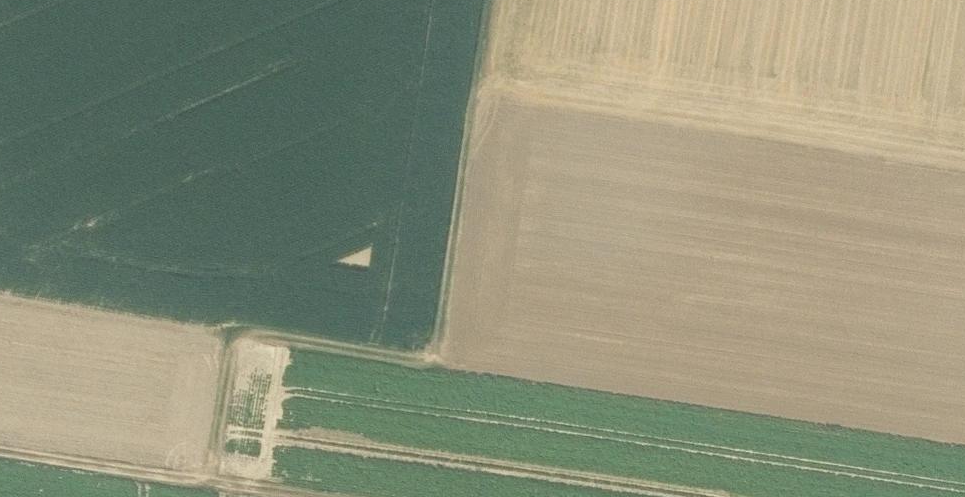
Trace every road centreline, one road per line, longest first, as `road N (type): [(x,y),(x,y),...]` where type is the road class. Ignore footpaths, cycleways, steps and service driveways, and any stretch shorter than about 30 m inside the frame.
road 1 (track): [(221,480),(241,352),(447,372),(495,0)]
road 2 (track): [(0,451),(337,496)]

